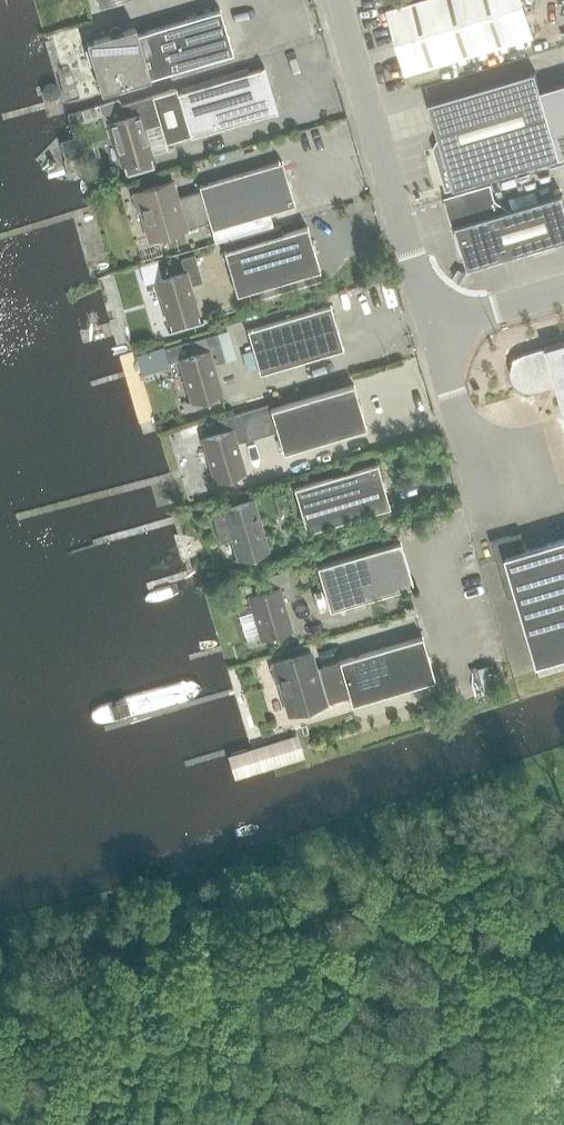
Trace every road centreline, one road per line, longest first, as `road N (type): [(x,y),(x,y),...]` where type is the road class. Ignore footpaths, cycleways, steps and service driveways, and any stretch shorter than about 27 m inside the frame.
road 1 (unclassified): [(433,328),(336,0)]
road 2 (unclassified): [(513,485),(463,428),(433,328)]
road 3 (unclassified): [(433,328),(563,289)]

